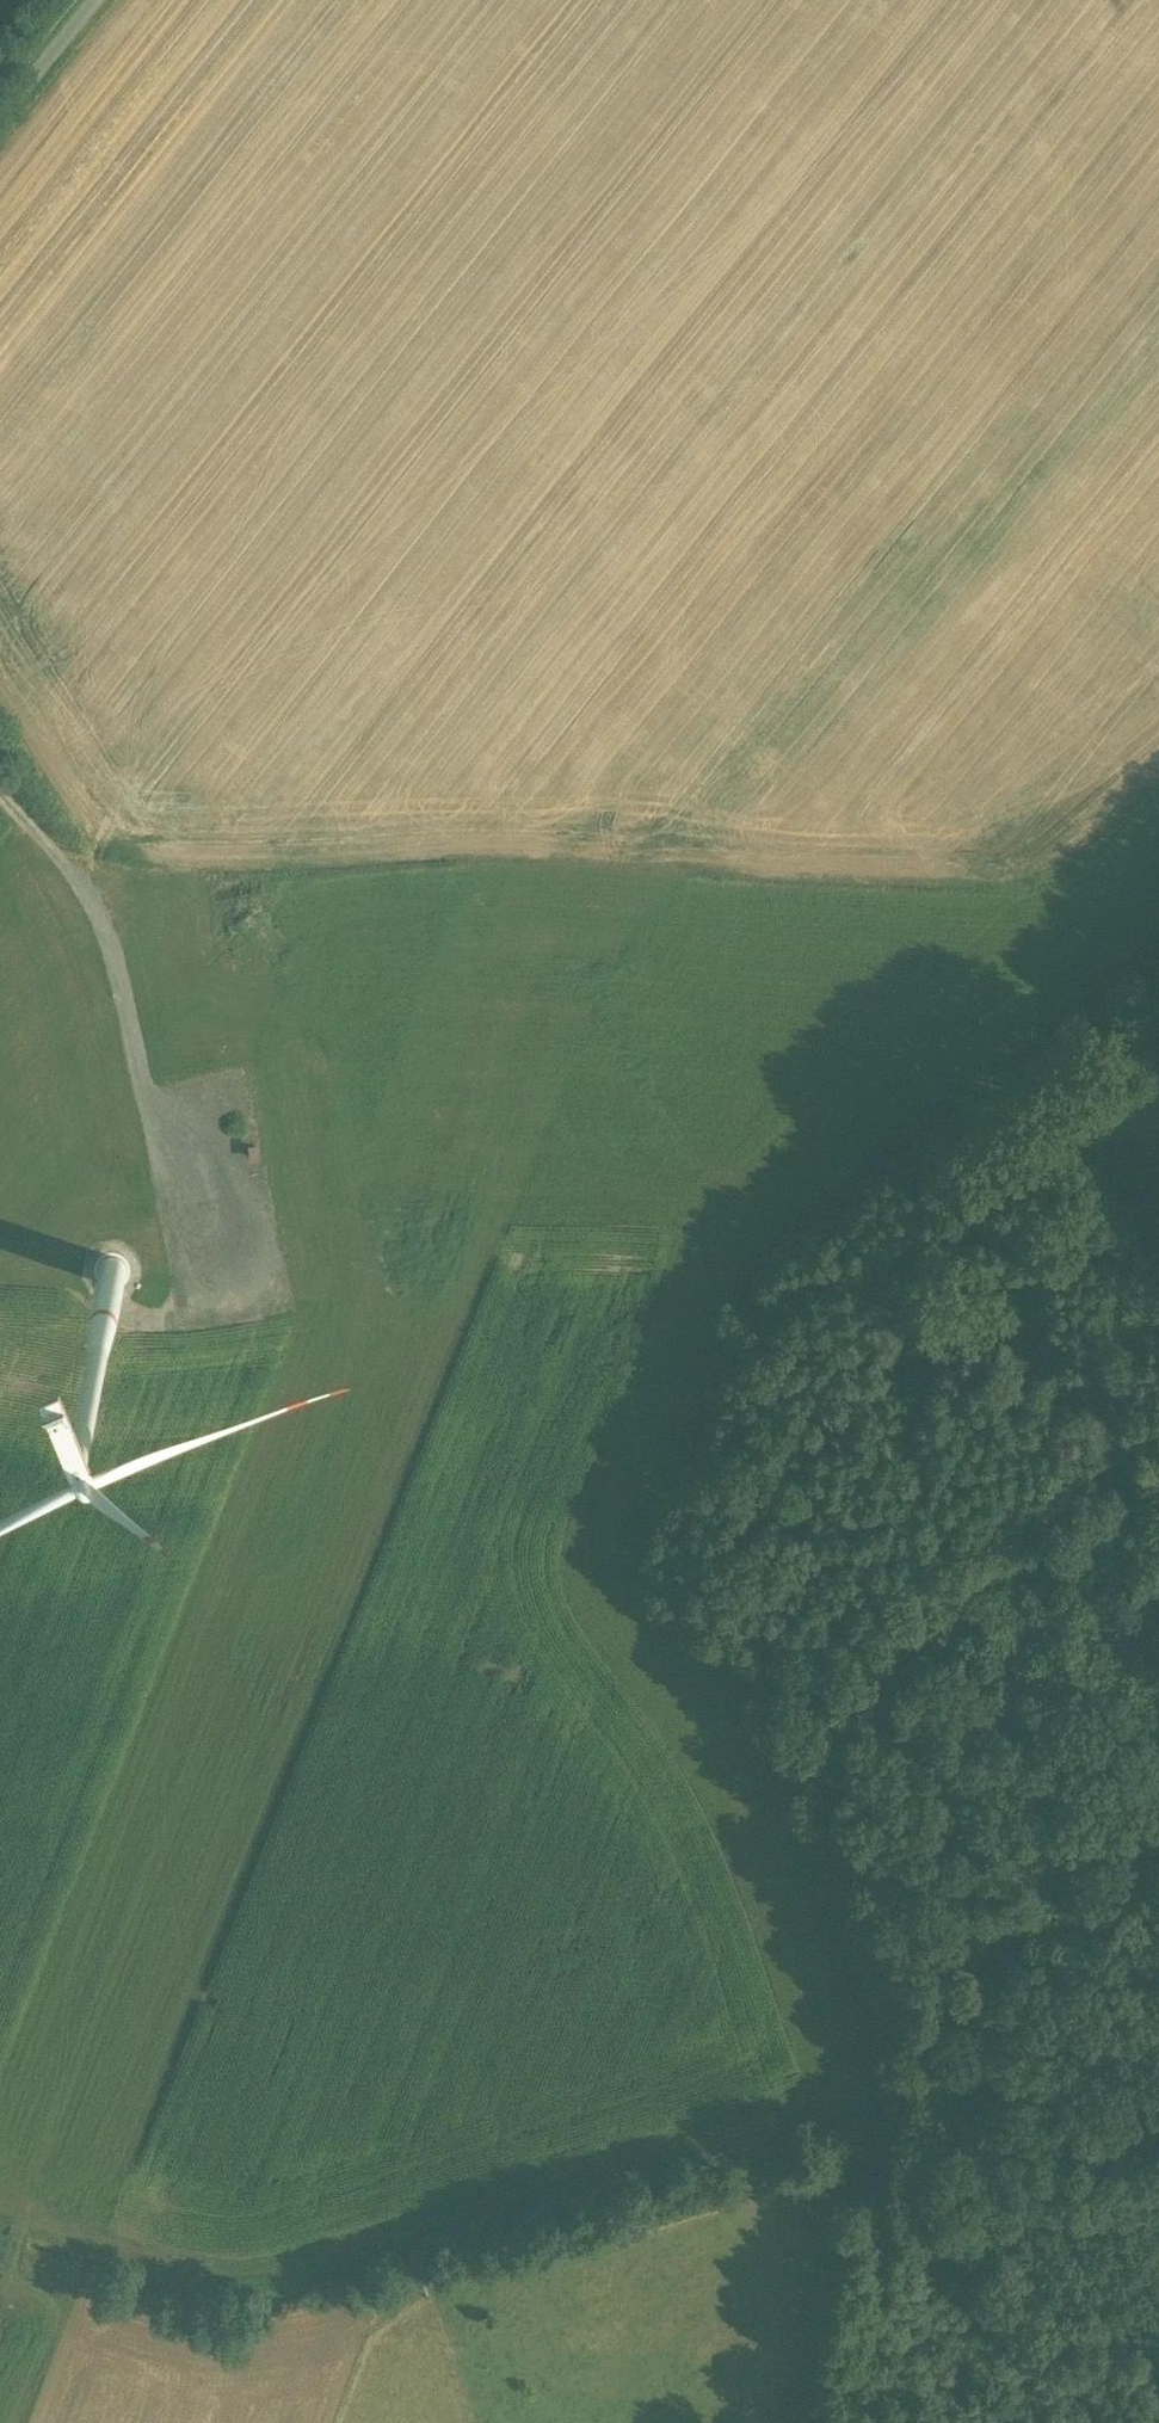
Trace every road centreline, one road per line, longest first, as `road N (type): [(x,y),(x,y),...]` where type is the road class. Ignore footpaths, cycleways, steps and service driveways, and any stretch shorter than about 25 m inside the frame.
road 1 (track): [(1131,2422),(948,2220),(899,2147)]
road 2 (unclassified): [(0,117),(93,0)]

